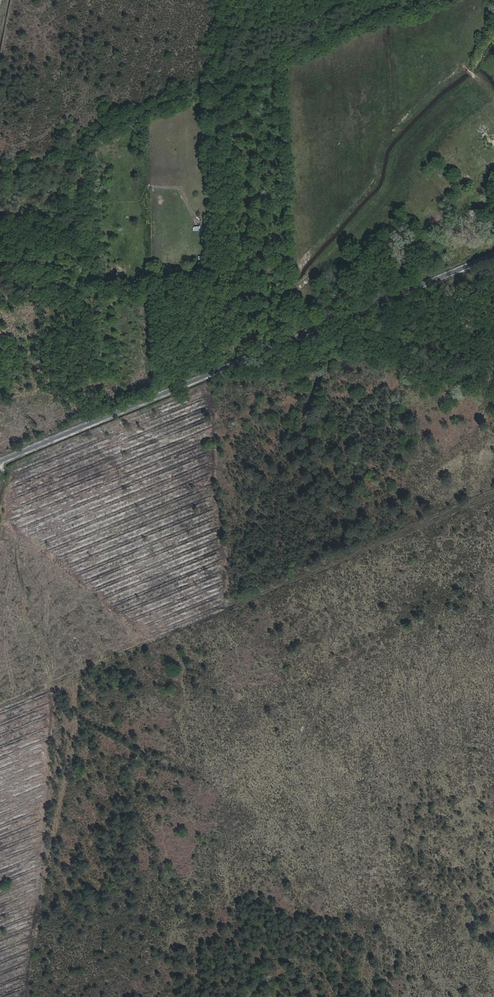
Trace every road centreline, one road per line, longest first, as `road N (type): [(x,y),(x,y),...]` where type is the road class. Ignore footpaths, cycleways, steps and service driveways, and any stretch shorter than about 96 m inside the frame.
road 1 (track): [(493,492),(0,711)]
road 2 (unclassified): [(0,463),(493,256)]
road 3 (track): [(0,176),(401,0)]

